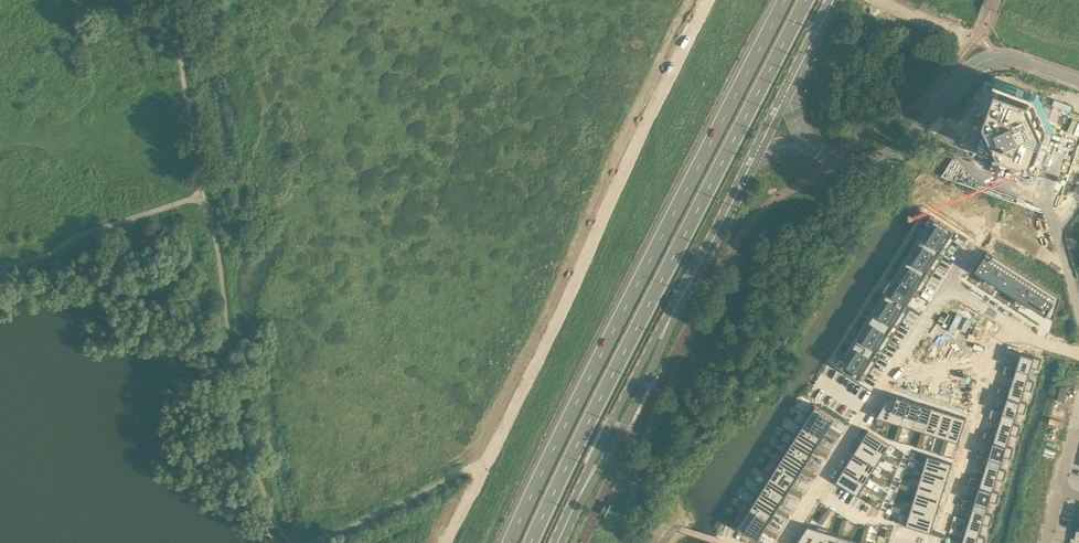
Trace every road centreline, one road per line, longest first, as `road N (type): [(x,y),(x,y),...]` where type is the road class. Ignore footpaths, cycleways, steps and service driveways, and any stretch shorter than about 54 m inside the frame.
road 1 (primary): [(532,542),(805,0)]
road 2 (primary): [(784,0),(512,542)]
road 3 (residential): [(947,284),(782,542)]
road 4 (residential): [(941,542),(1011,325)]

